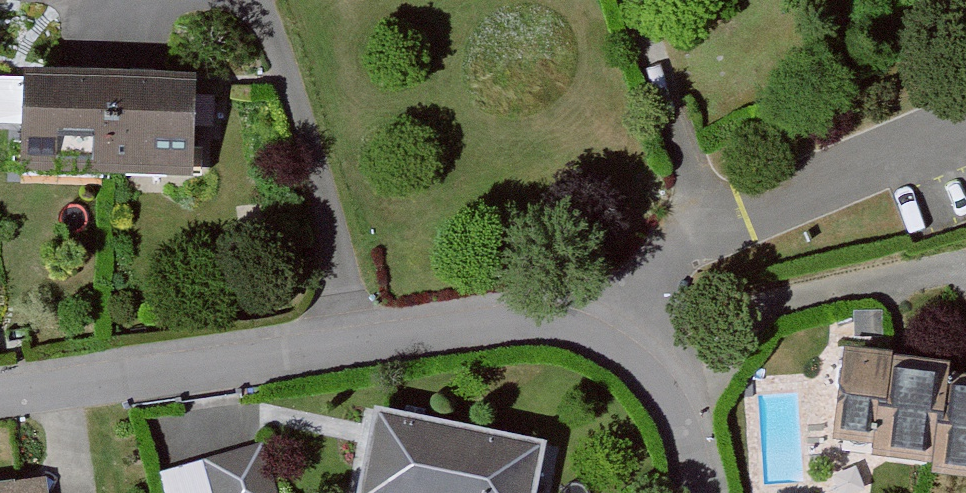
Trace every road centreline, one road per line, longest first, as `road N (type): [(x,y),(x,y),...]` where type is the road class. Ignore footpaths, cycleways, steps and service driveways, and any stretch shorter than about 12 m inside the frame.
road 1 (residential): [(0,394),(536,324),(629,354)]
road 2 (residential): [(965,130),(708,225),(629,354)]
road 3 (residential): [(629,354),(679,420),(699,492)]

